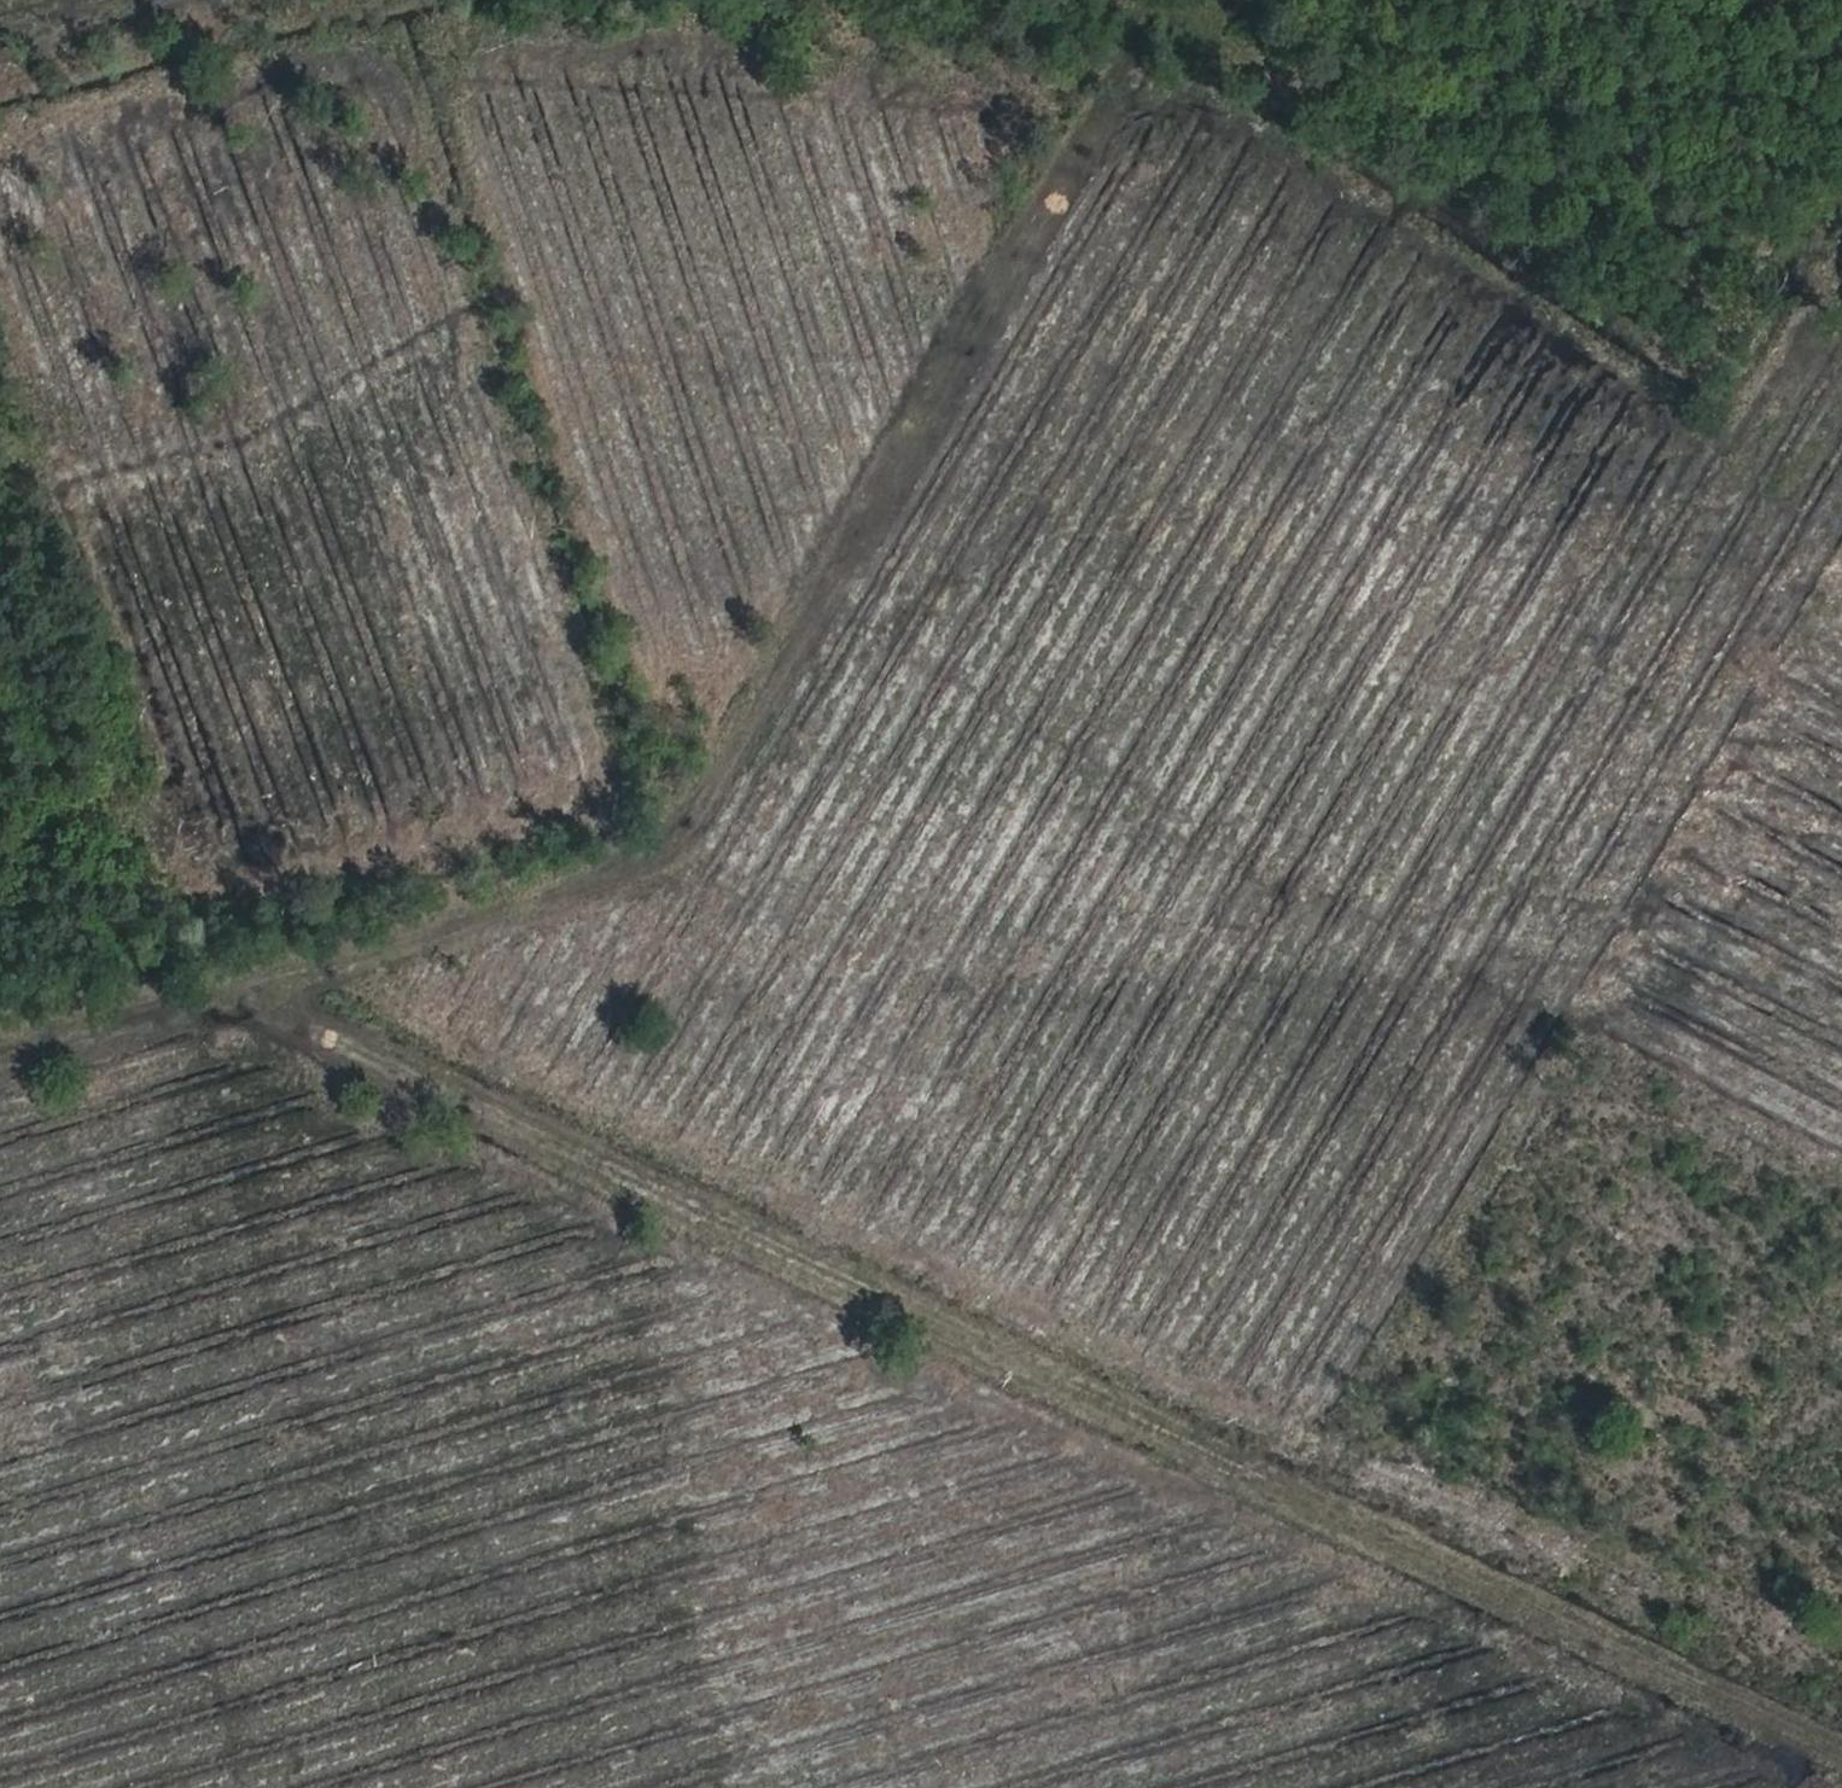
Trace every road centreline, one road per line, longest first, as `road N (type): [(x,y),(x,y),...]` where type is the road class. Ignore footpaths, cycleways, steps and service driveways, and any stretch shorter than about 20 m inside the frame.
road 1 (track): [(1841,1773),(153,997)]
road 2 (track): [(1154,0),(1132,65),(717,830),(0,1042)]

